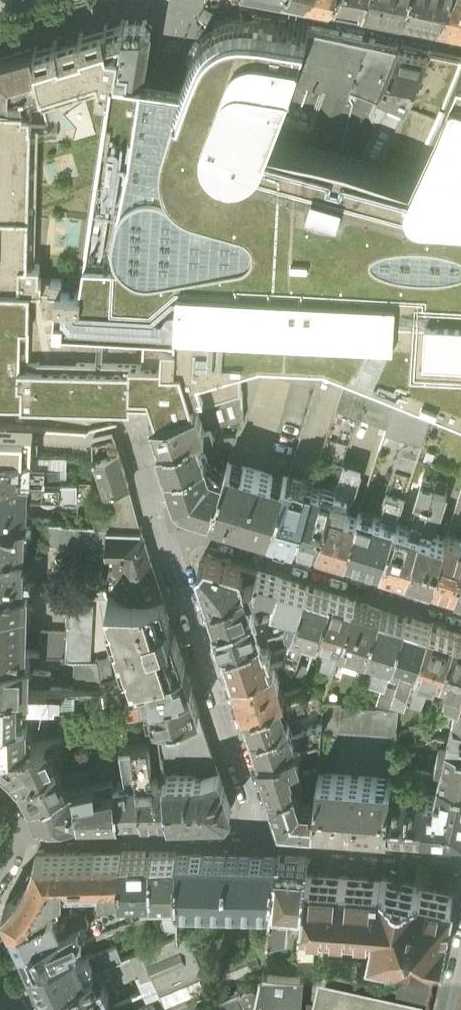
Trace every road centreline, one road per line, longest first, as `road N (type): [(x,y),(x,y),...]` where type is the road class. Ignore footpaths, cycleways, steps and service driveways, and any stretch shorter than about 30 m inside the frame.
road 1 (residential): [(269,834),(169,528)]
road 2 (residential): [(169,528),(190,523),(460,609)]
road 3 (residential): [(13,837),(269,834)]
road 4 (residential): [(269,834),(460,849)]

